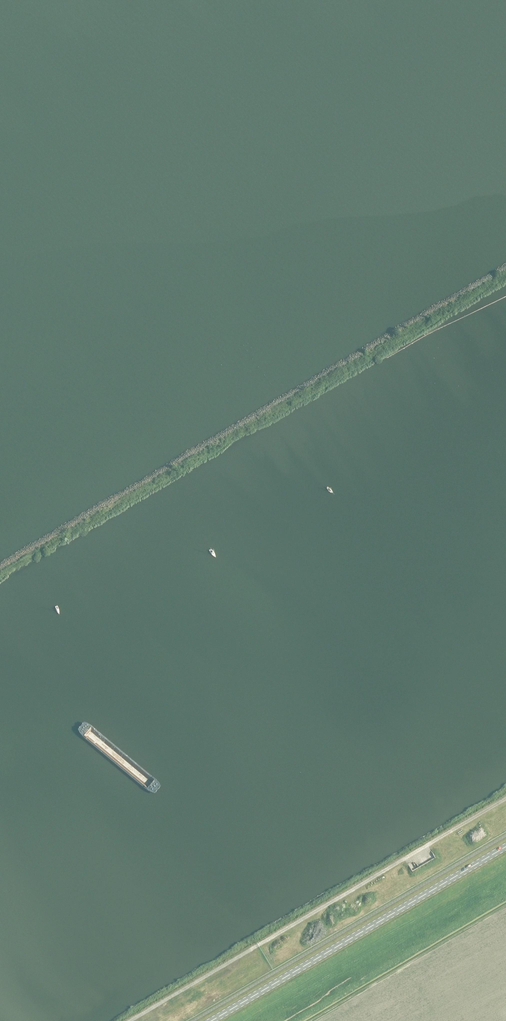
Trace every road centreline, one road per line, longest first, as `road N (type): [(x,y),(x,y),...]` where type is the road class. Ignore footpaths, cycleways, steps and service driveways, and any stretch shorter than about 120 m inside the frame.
road 1 (secondary): [(209,1020),(505,845)]

